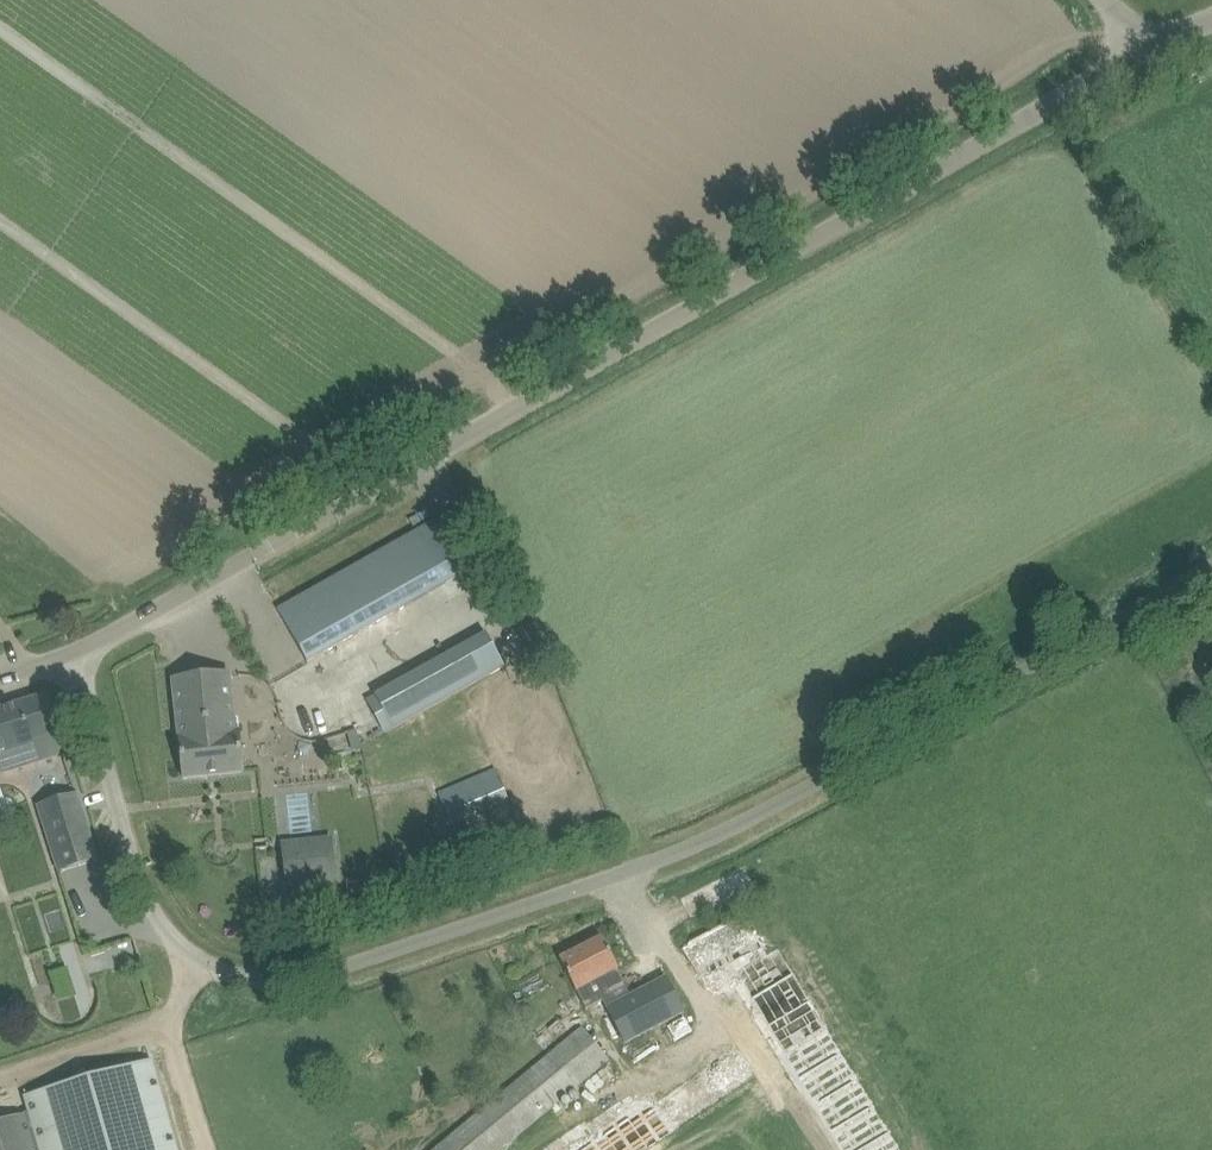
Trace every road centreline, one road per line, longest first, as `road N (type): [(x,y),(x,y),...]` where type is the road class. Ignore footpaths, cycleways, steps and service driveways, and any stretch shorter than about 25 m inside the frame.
road 1 (unclassified): [(80,656),(176,952),(214,978),(325,977),(612,887),(1211,573)]
road 2 (unclassified): [(80,656),(1144,51)]
road 3 (track): [(200,969),(173,1029),(206,1149)]

